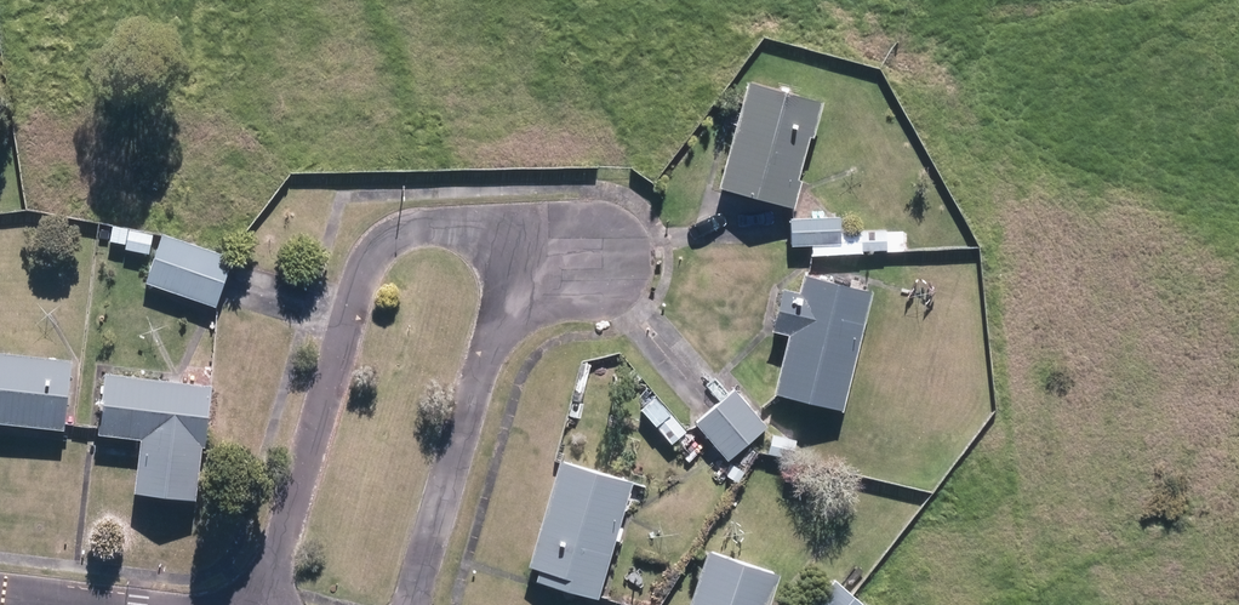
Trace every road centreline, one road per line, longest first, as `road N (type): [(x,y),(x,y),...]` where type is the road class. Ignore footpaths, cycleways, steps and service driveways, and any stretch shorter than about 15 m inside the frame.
road 1 (residential): [(257,604),(368,261),(396,236),(420,229),(515,242)]
road 2 (residential): [(515,242),(413,604)]

